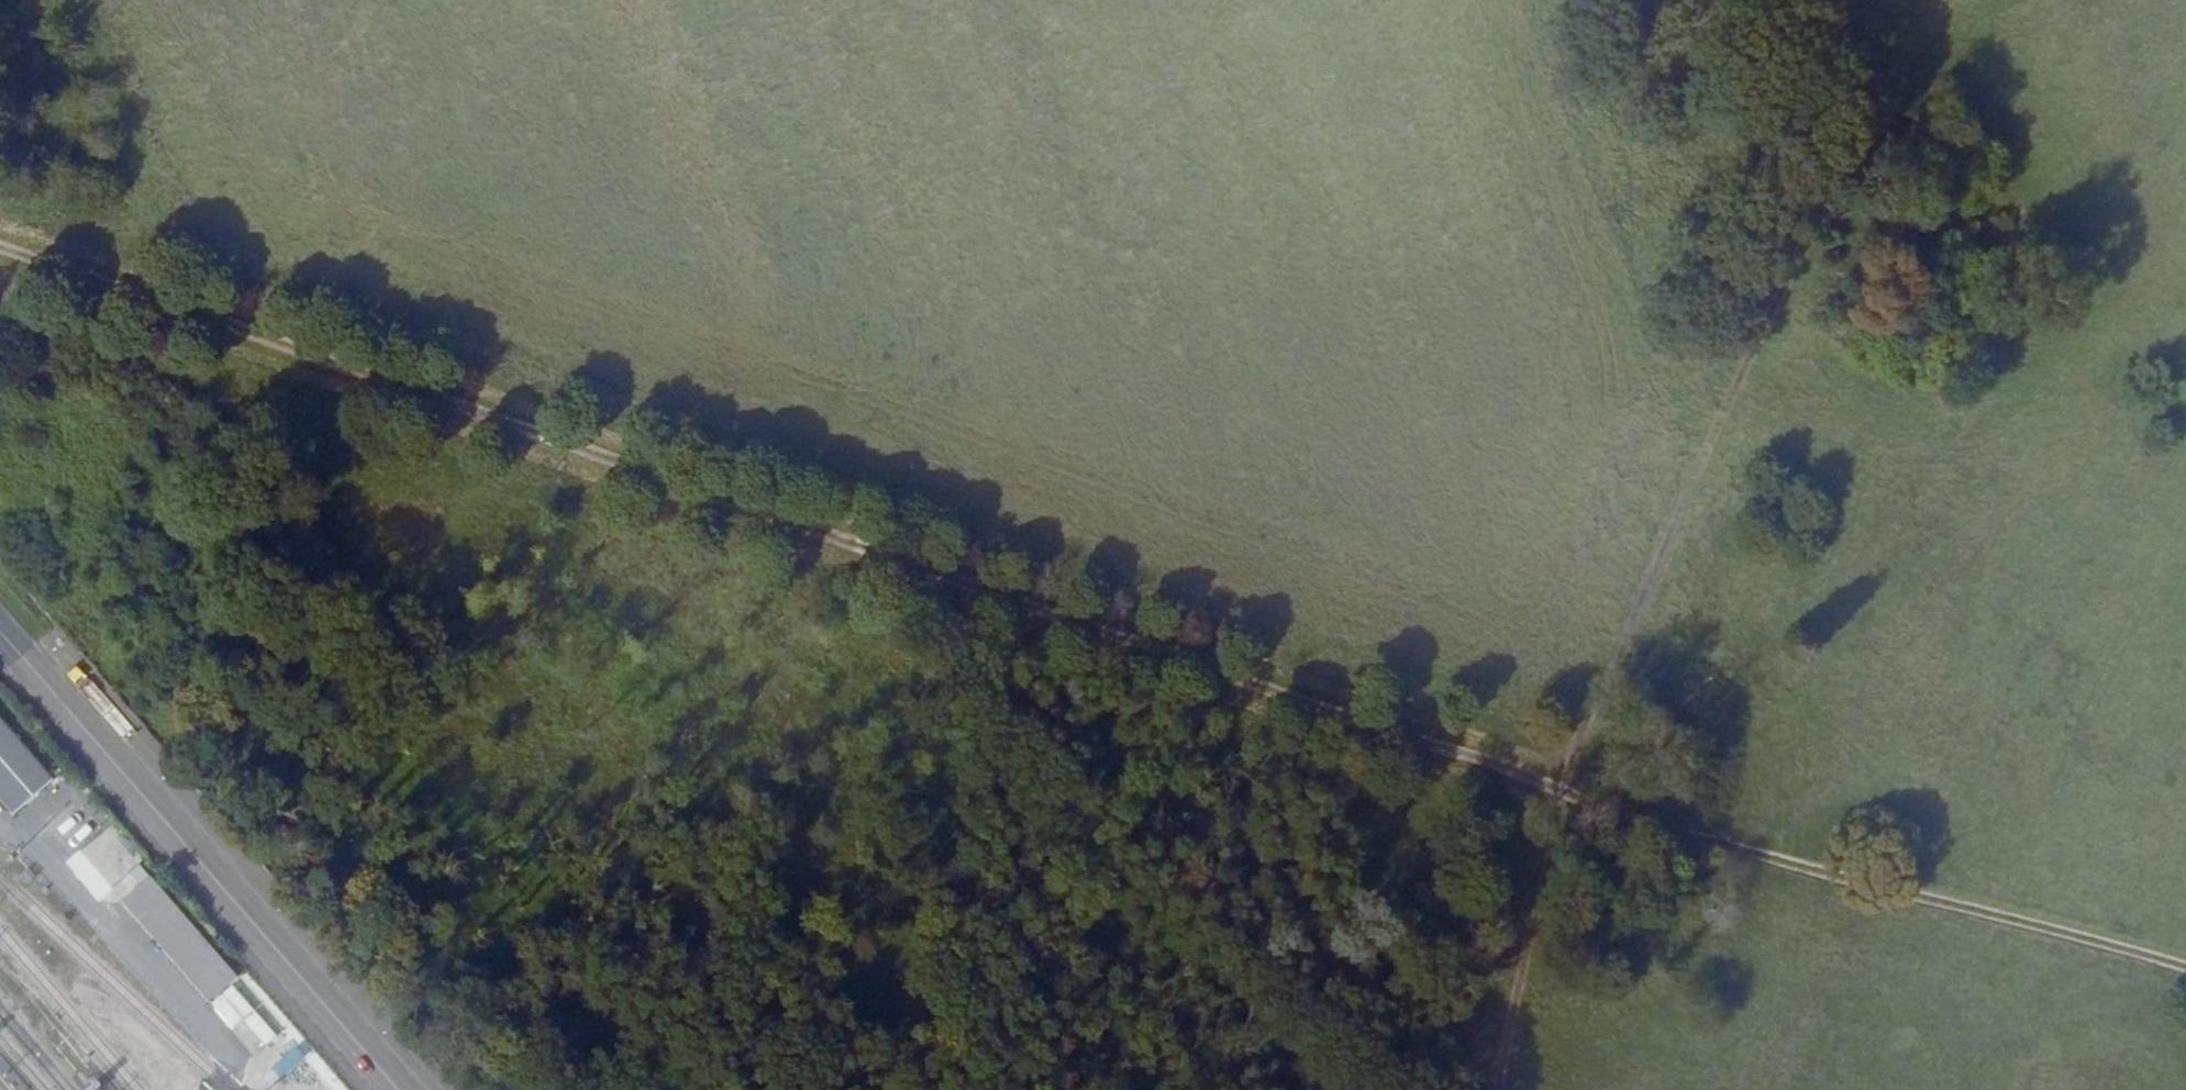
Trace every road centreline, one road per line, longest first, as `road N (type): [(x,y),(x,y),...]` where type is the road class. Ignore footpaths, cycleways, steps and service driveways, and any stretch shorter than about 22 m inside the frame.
road 1 (track): [(0,255),(1711,846),(2185,973)]
road 2 (unclassified): [(1941,0),(1757,325),(1582,729),(1491,1089)]
road 3 (secondary): [(0,627),(400,1089)]

